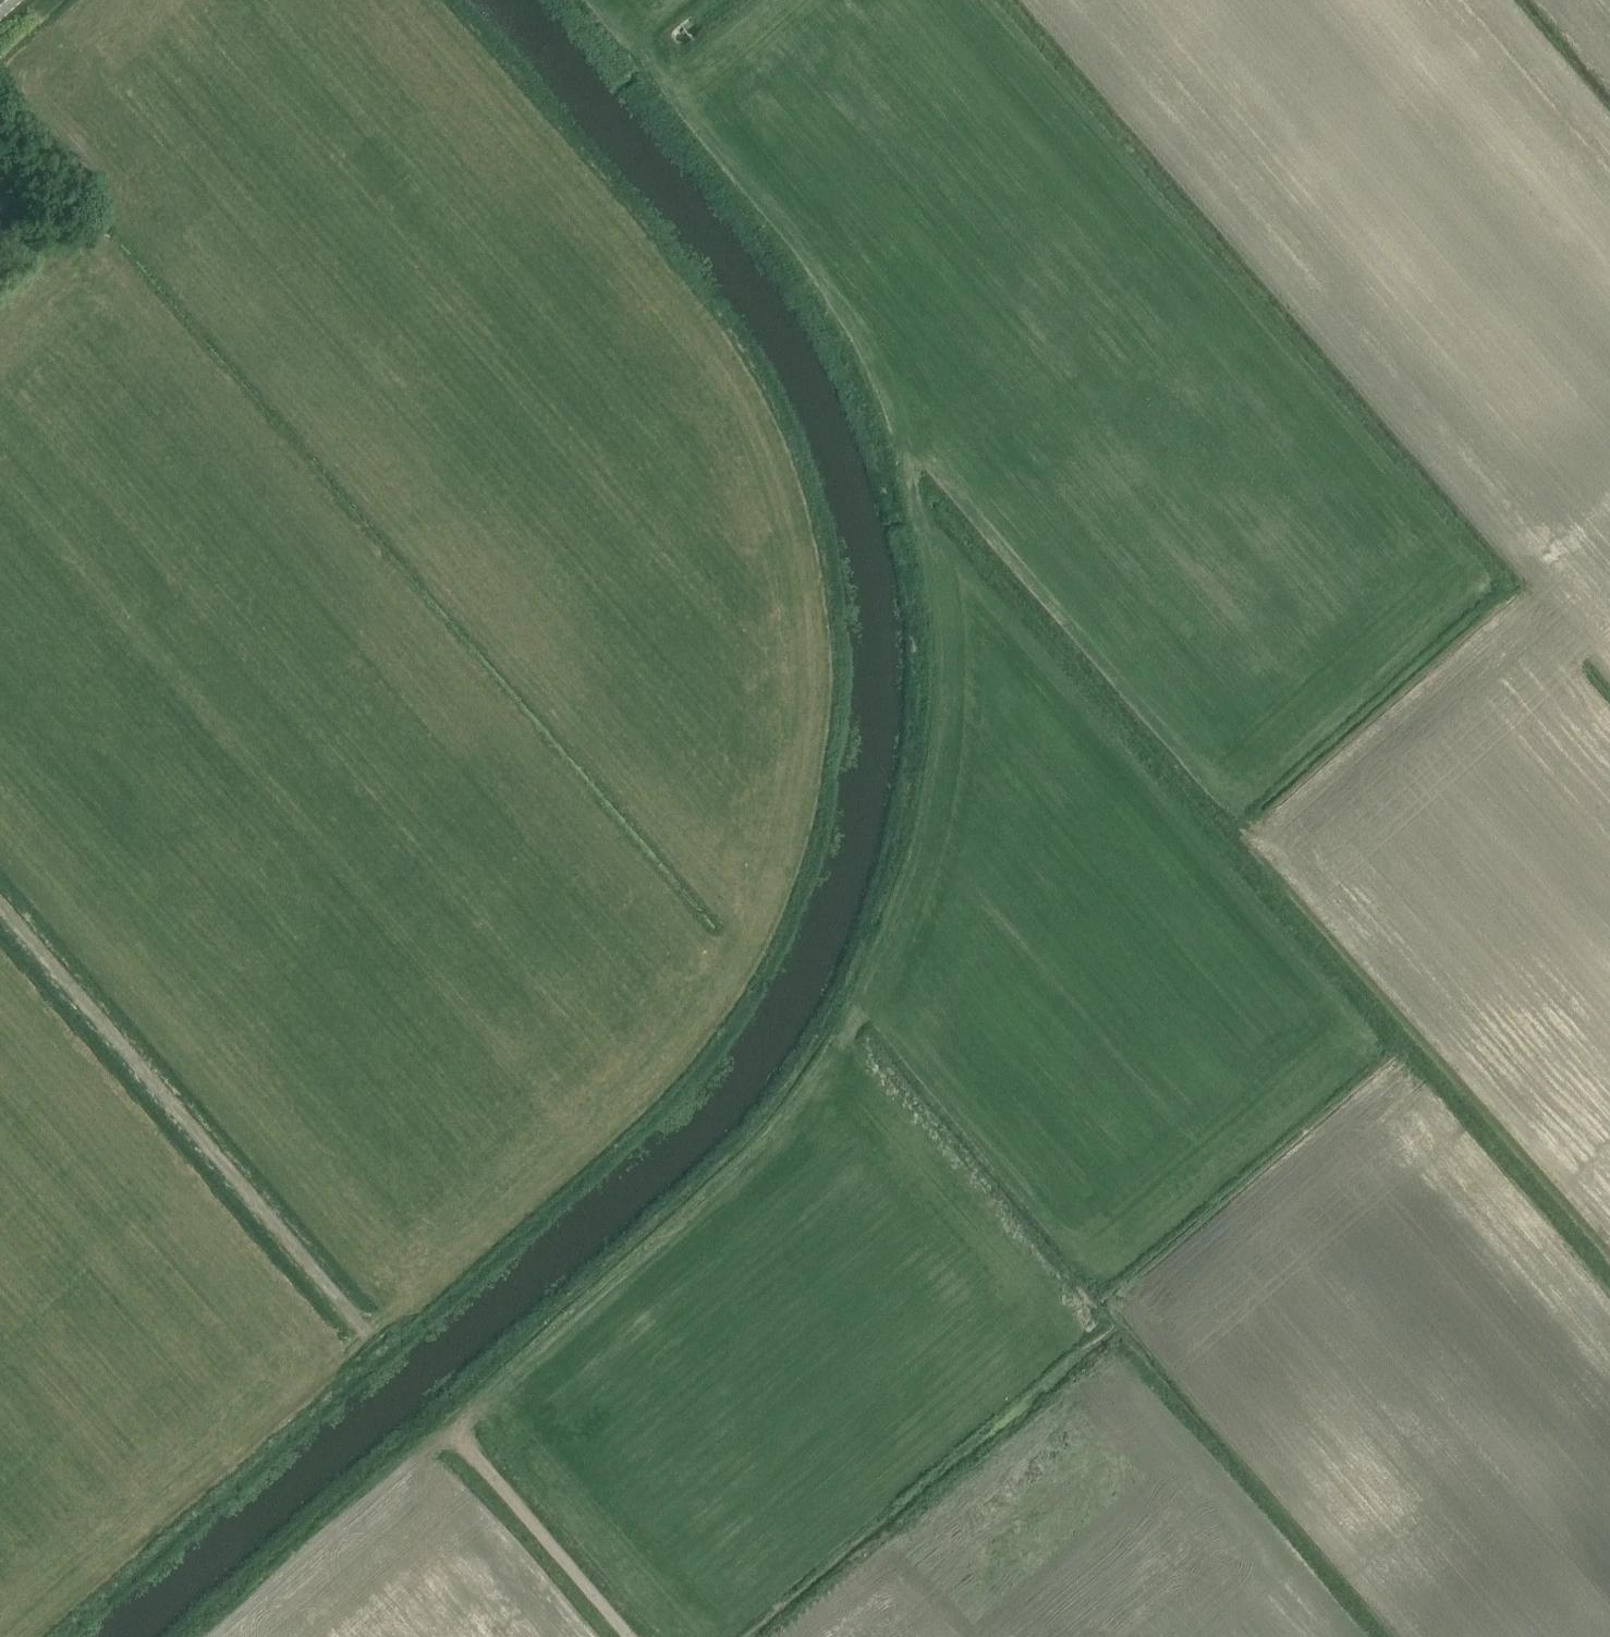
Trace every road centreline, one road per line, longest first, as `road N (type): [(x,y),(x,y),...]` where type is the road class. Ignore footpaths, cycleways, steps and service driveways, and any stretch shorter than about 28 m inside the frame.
road 1 (track): [(361,1325),(0,904)]
road 2 (track): [(627,1636),(459,1439)]

